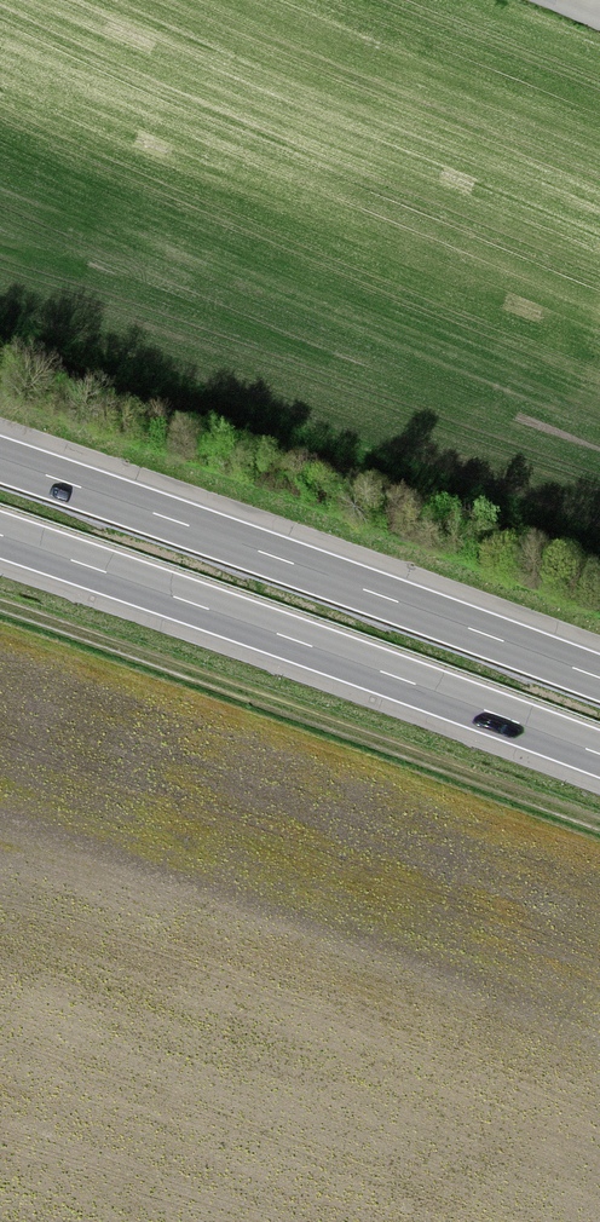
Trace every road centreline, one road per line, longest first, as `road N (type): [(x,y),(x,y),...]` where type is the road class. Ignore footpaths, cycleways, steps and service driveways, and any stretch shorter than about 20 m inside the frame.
road 1 (motorway): [(0,535),(599,755)]
road 2 (motorway): [(599,678),(0,460)]
road 3 (track): [(599,831),(0,615)]

